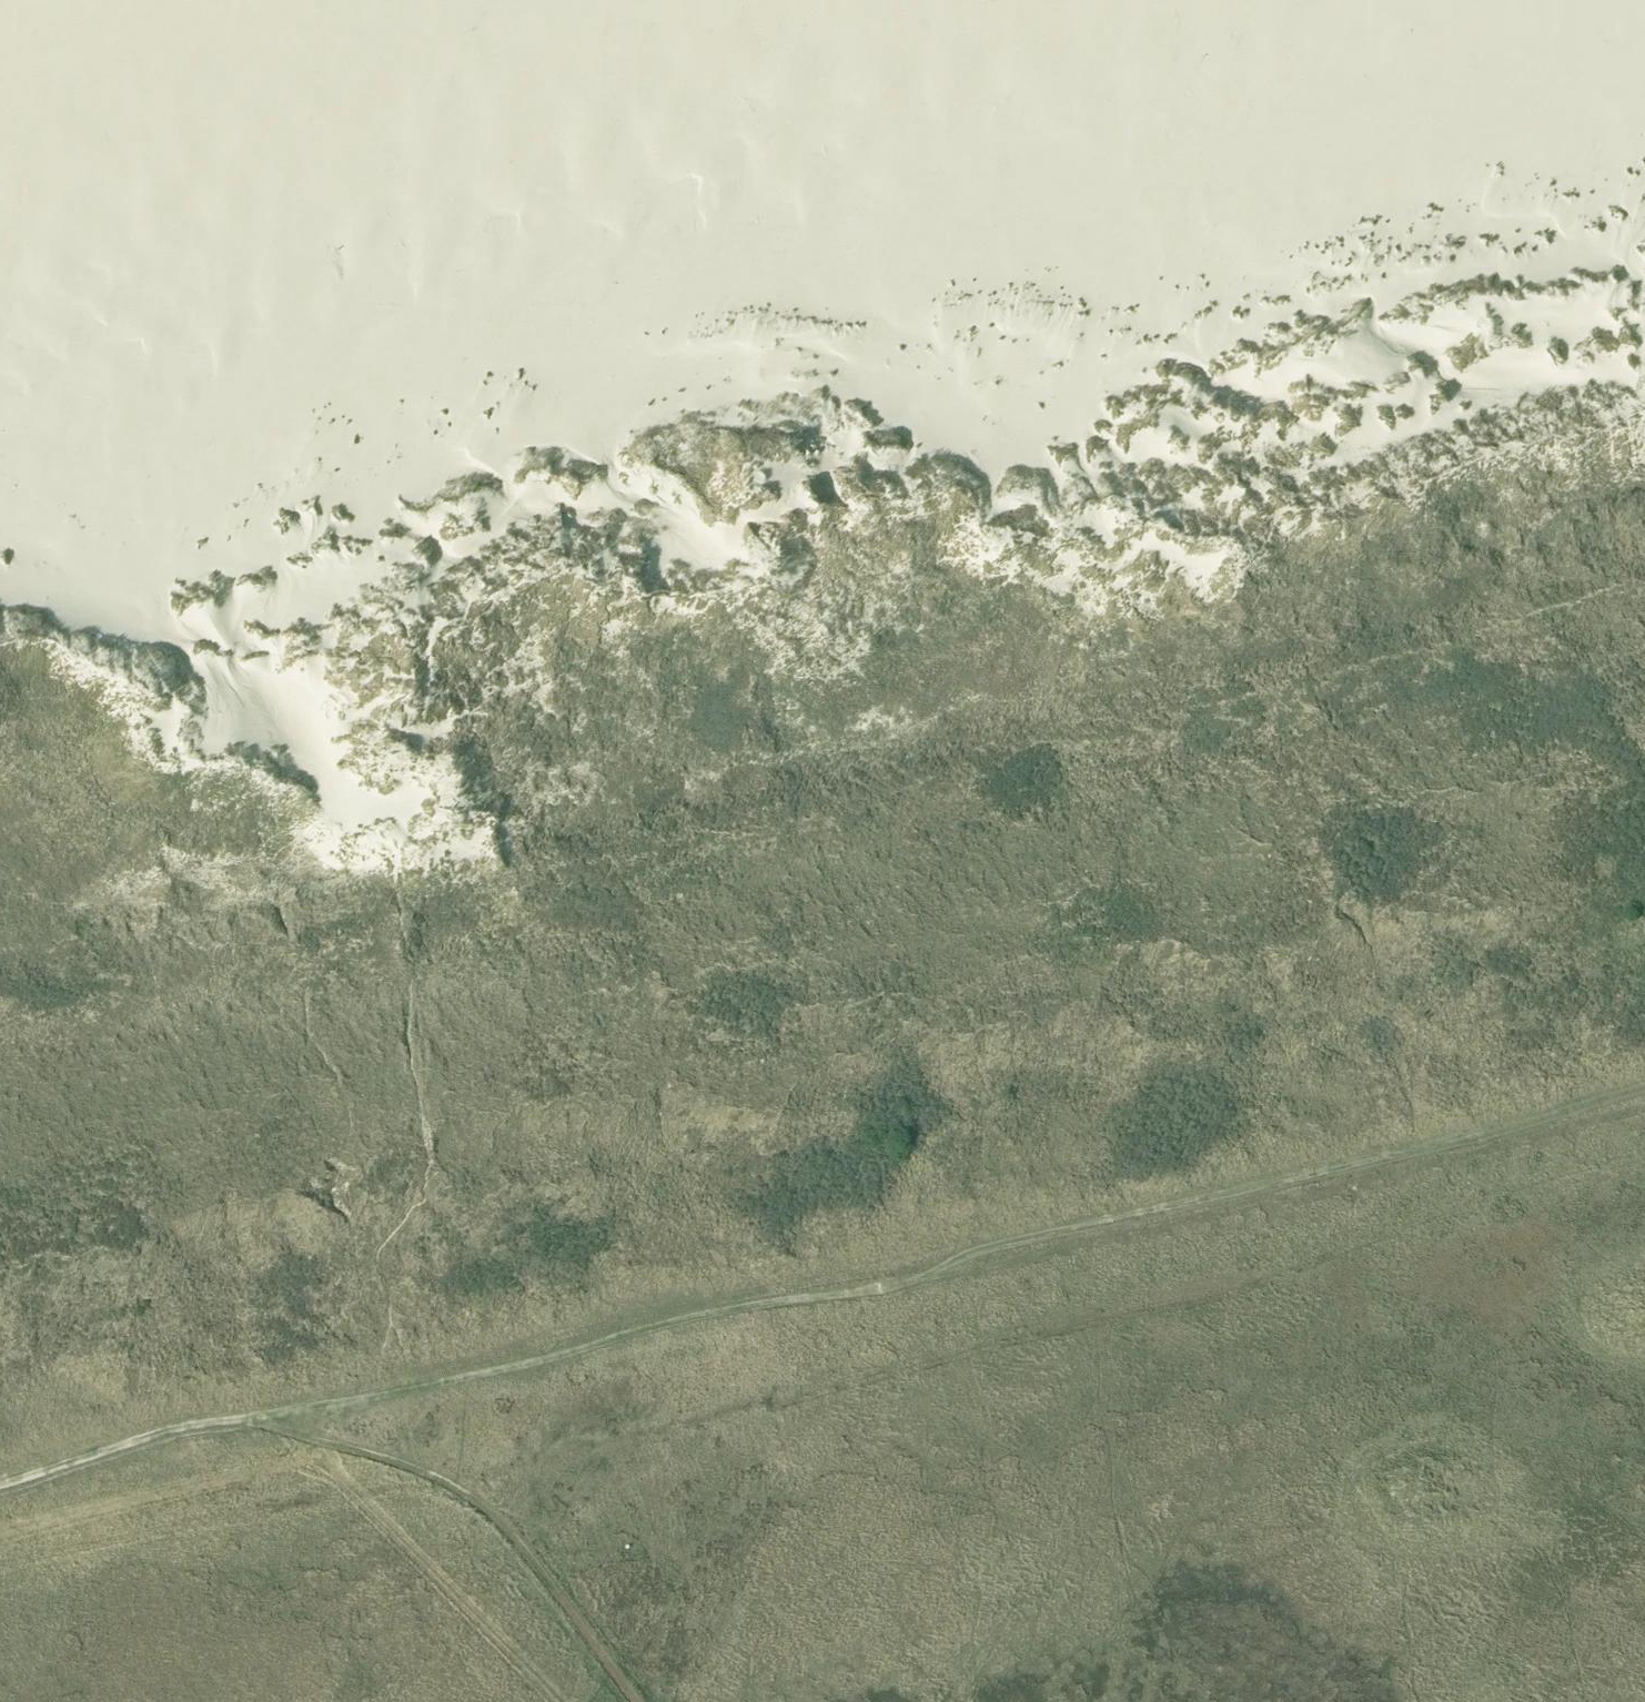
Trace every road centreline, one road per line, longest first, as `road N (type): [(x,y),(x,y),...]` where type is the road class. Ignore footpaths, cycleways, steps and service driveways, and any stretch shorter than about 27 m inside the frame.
road 1 (track): [(270,1418),(806,1287),(1416,1160),(1644,1093)]
road 2 (track): [(270,1418),(438,1484),(499,1522),(635,1701)]
road 3 (track): [(0,1481),(270,1418)]

